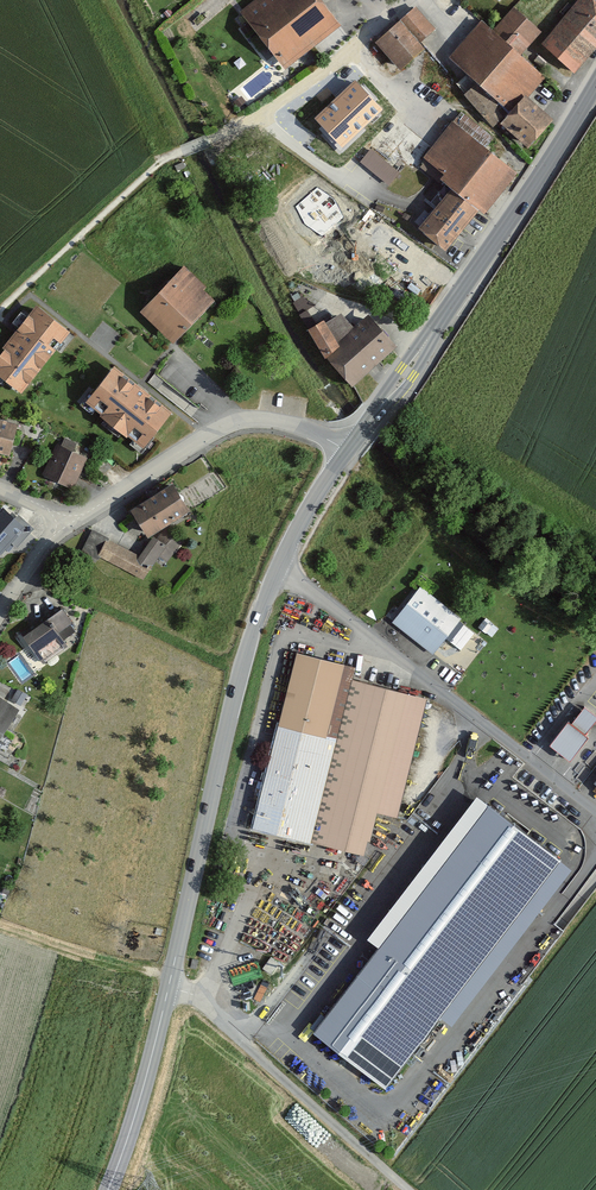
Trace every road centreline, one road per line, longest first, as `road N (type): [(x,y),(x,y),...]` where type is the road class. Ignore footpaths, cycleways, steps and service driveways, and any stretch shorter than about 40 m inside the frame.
road 1 (secondary): [(109,1189),(142,1097),(242,665),(288,547),(348,451)]
road 2 (secondary): [(348,451),(595,86)]
road 3 (track): [(343,457),(400,496),(494,579),(595,642)]
road 4 (residential): [(348,451),(279,421),(252,420),(73,520)]
road 5 (residential): [(403,0),(348,54),(263,114),(181,153)]
road 6 (track): [(181,153),(155,166),(0,309)]

